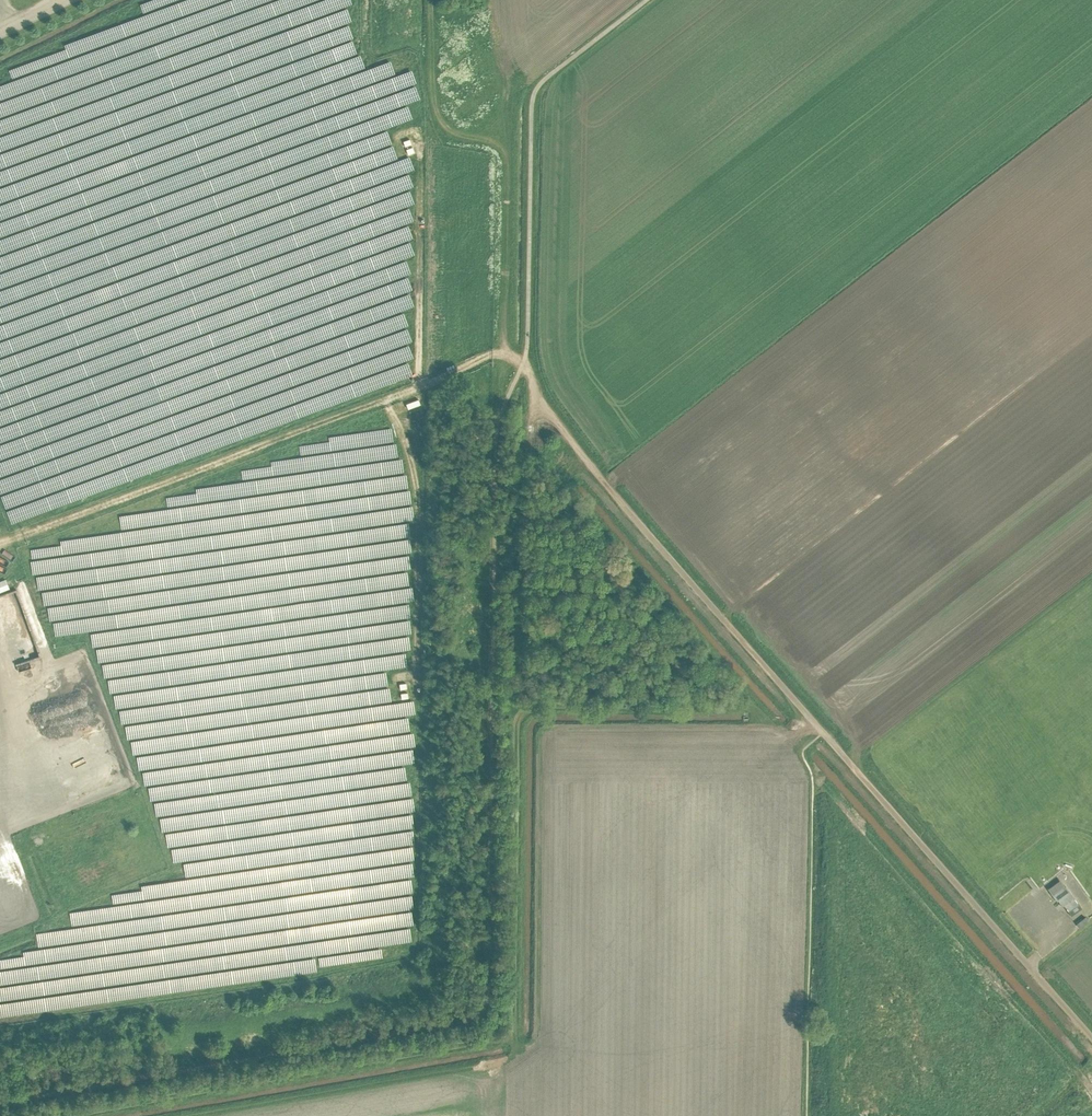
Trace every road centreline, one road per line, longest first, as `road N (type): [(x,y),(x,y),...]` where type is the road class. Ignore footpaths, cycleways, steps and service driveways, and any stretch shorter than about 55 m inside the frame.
road 1 (track): [(823,732),(608,487),(536,394),(523,363)]
road 2 (track): [(1091,1037),(823,732)]
road 3 (track): [(430,0),(434,102),(442,126),(448,137),(506,148),(506,353)]

